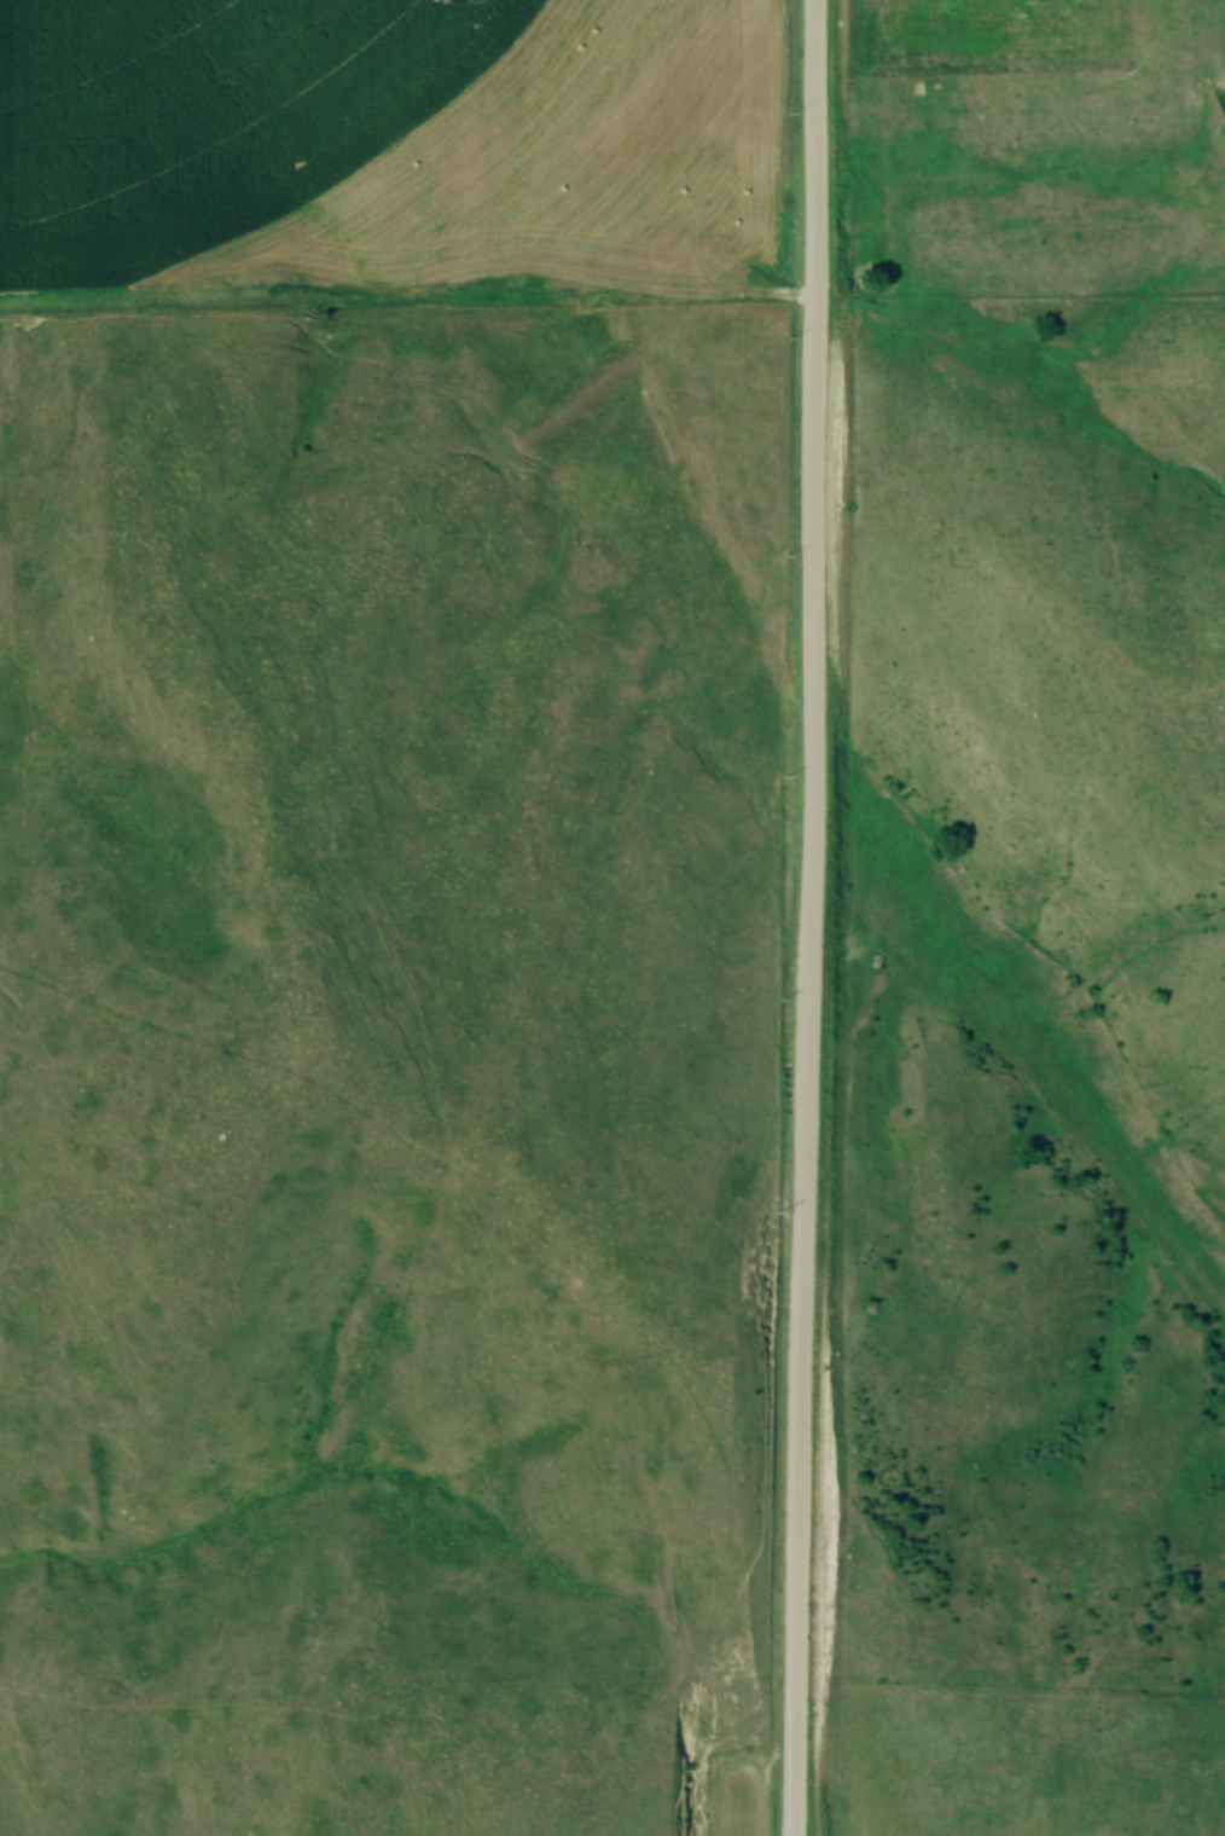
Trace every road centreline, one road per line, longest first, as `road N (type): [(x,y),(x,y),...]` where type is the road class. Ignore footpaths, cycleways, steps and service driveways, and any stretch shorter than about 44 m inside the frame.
road 1 (tertiary): [(794,1835),(810,0)]

